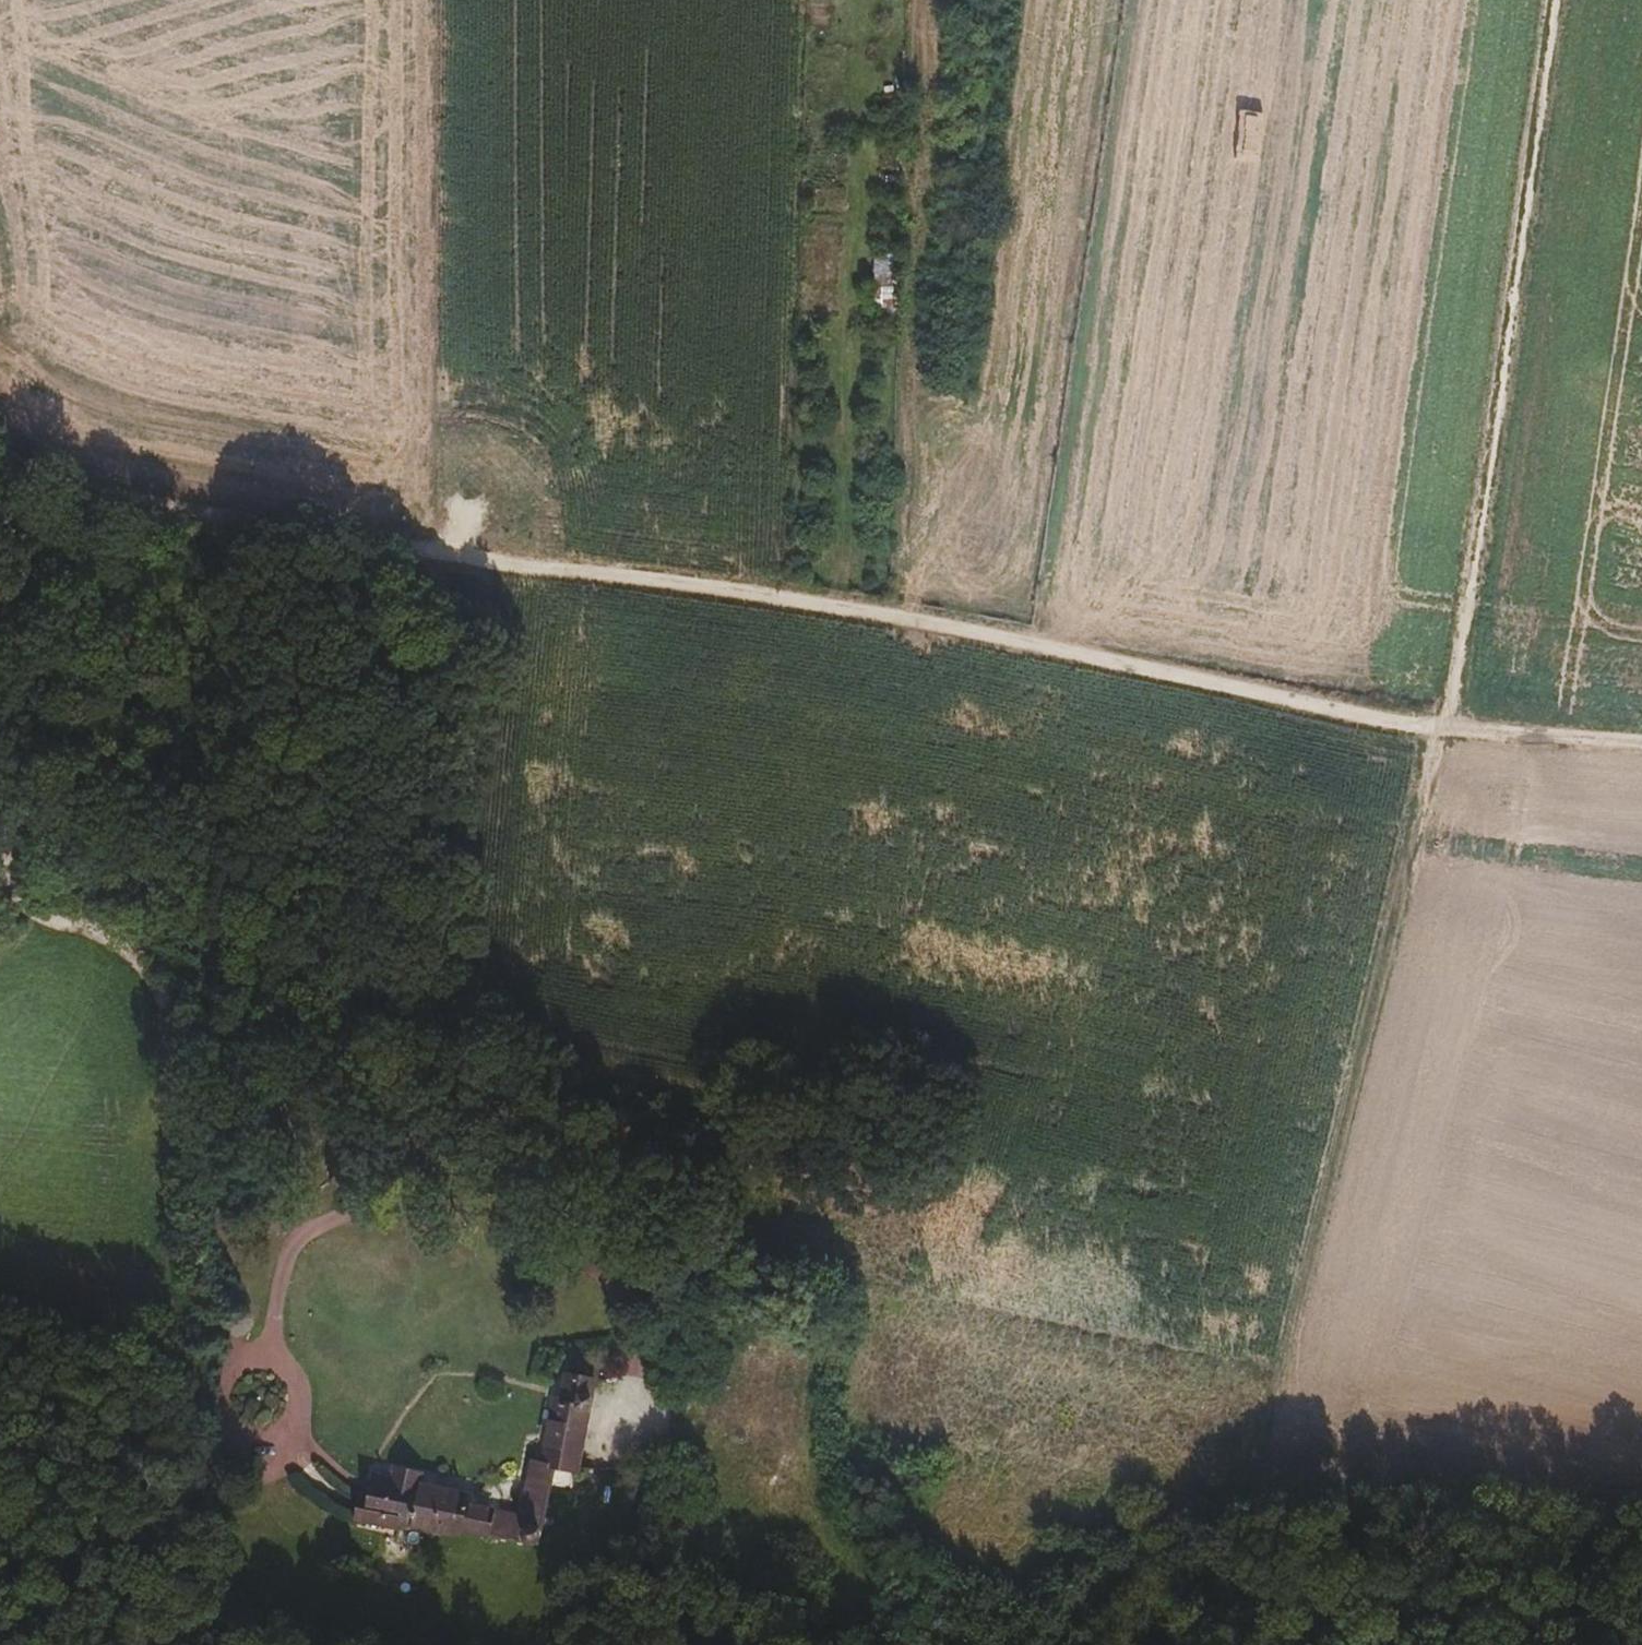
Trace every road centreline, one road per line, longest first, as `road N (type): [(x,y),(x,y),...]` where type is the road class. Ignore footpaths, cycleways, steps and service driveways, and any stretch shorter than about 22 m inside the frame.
road 1 (track): [(3,898),(119,917),(165,947),(161,1367)]
road 2 (track): [(3,462),(3,898)]

